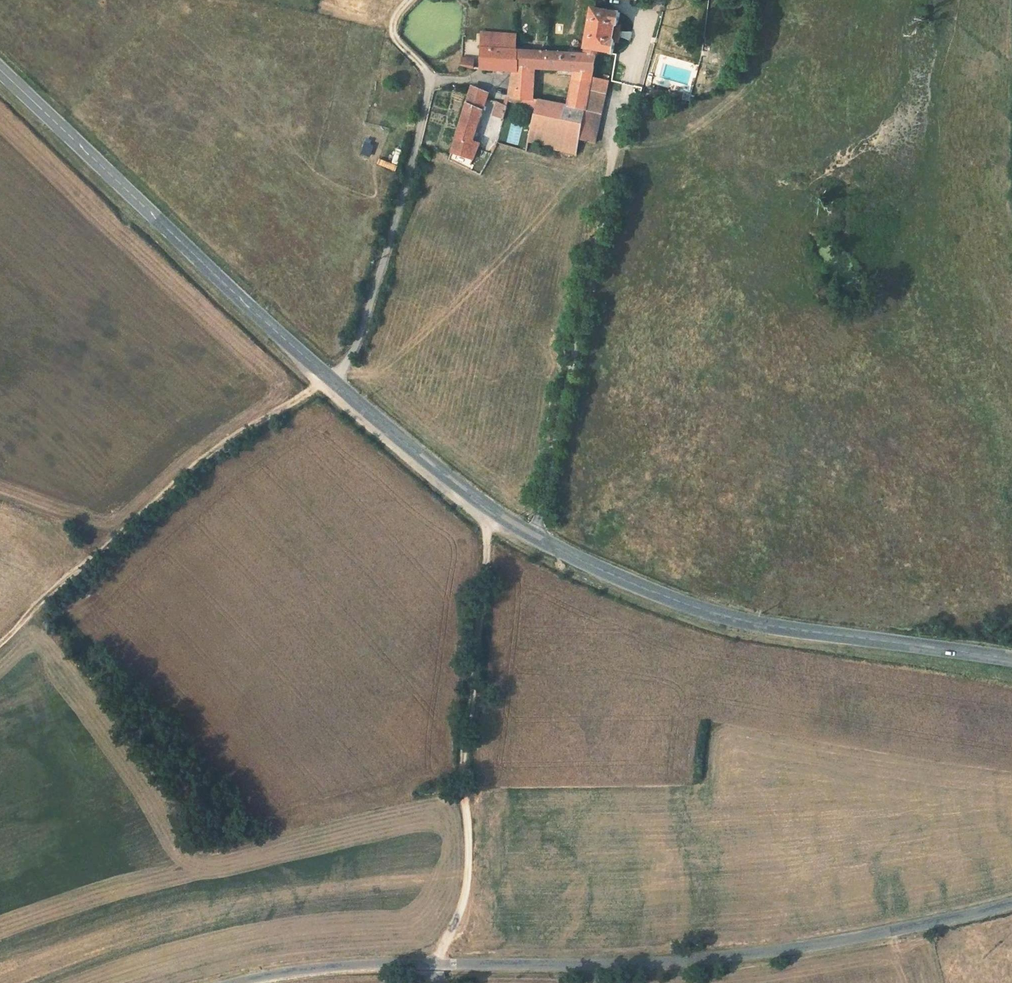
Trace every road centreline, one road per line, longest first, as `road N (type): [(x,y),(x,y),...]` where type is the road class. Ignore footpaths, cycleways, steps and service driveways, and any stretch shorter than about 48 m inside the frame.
road 1 (tertiary): [(436,964),(684,964),(868,937),(1011,904)]
road 2 (secondary): [(1011,659),(765,626),(688,605),(491,515)]
road 3 (unclassified): [(491,515),(464,764),(467,858),(461,907),(436,964)]
road 4 (secondary): [(330,379),(0,70)]
road 5 (track): [(536,538),(629,97)]
road 6 (track): [(0,645),(170,485),(330,379)]
road 7 (unclassified): [(430,81),(365,321),(349,361),(330,379)]
road 8 (secondary): [(491,515),(330,379)]
road 9 (tertiary): [(242,982),(352,965),(436,964)]

